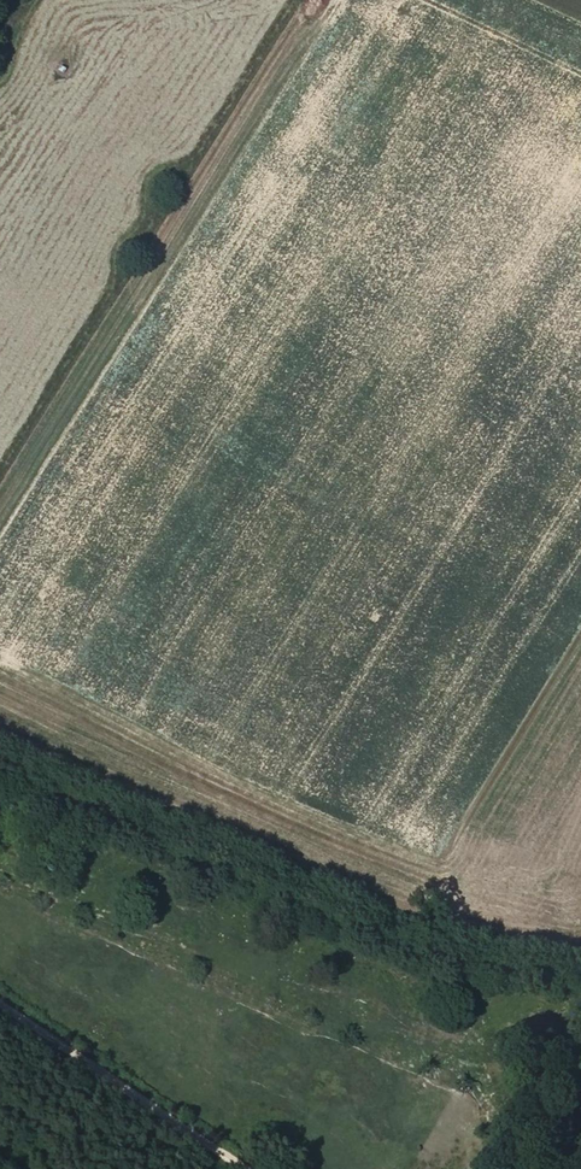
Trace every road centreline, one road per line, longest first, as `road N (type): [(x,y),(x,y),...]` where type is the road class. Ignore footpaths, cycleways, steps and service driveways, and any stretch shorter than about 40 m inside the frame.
road 1 (track): [(240,1168),(0,1006)]

